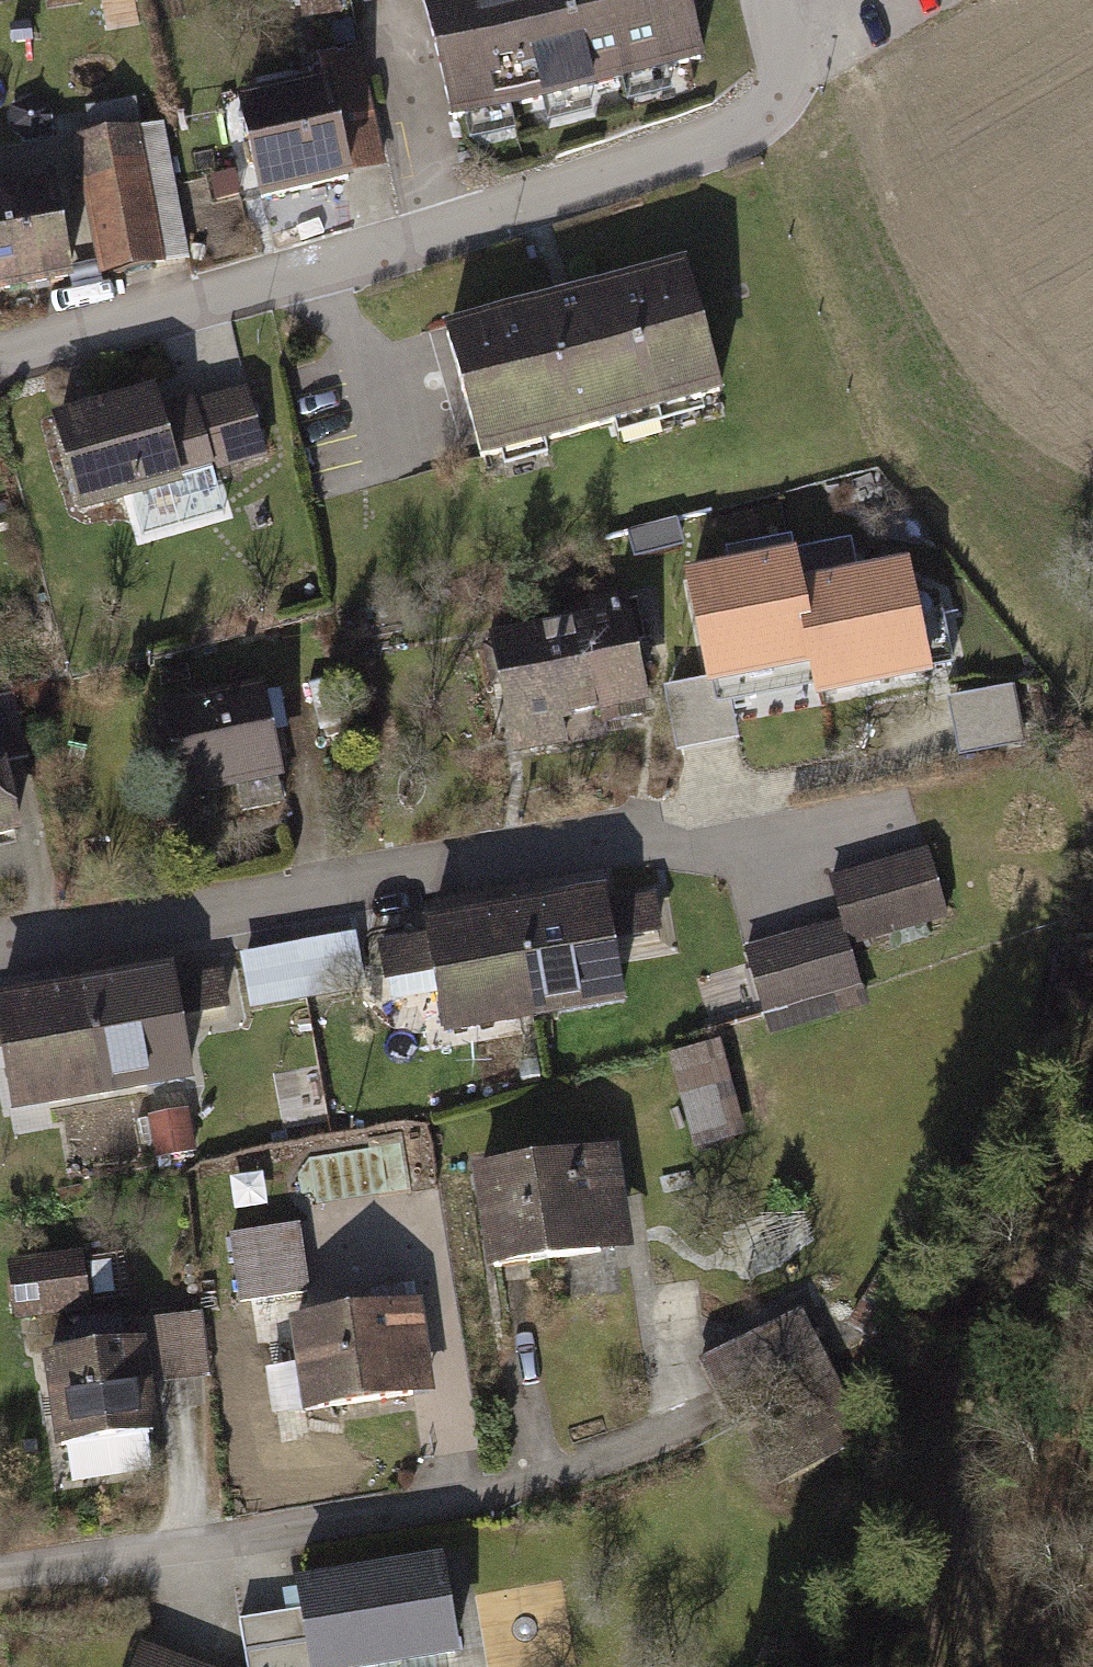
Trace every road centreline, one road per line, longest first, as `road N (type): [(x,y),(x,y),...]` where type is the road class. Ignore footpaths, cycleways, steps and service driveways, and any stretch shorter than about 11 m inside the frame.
road 1 (residential): [(0,355),(444,229),(757,124),(776,98),(783,65),(769,0)]
road 2 (residential): [(0,952),(722,826)]
road 3 (residential): [(0,1569),(196,1546)]

